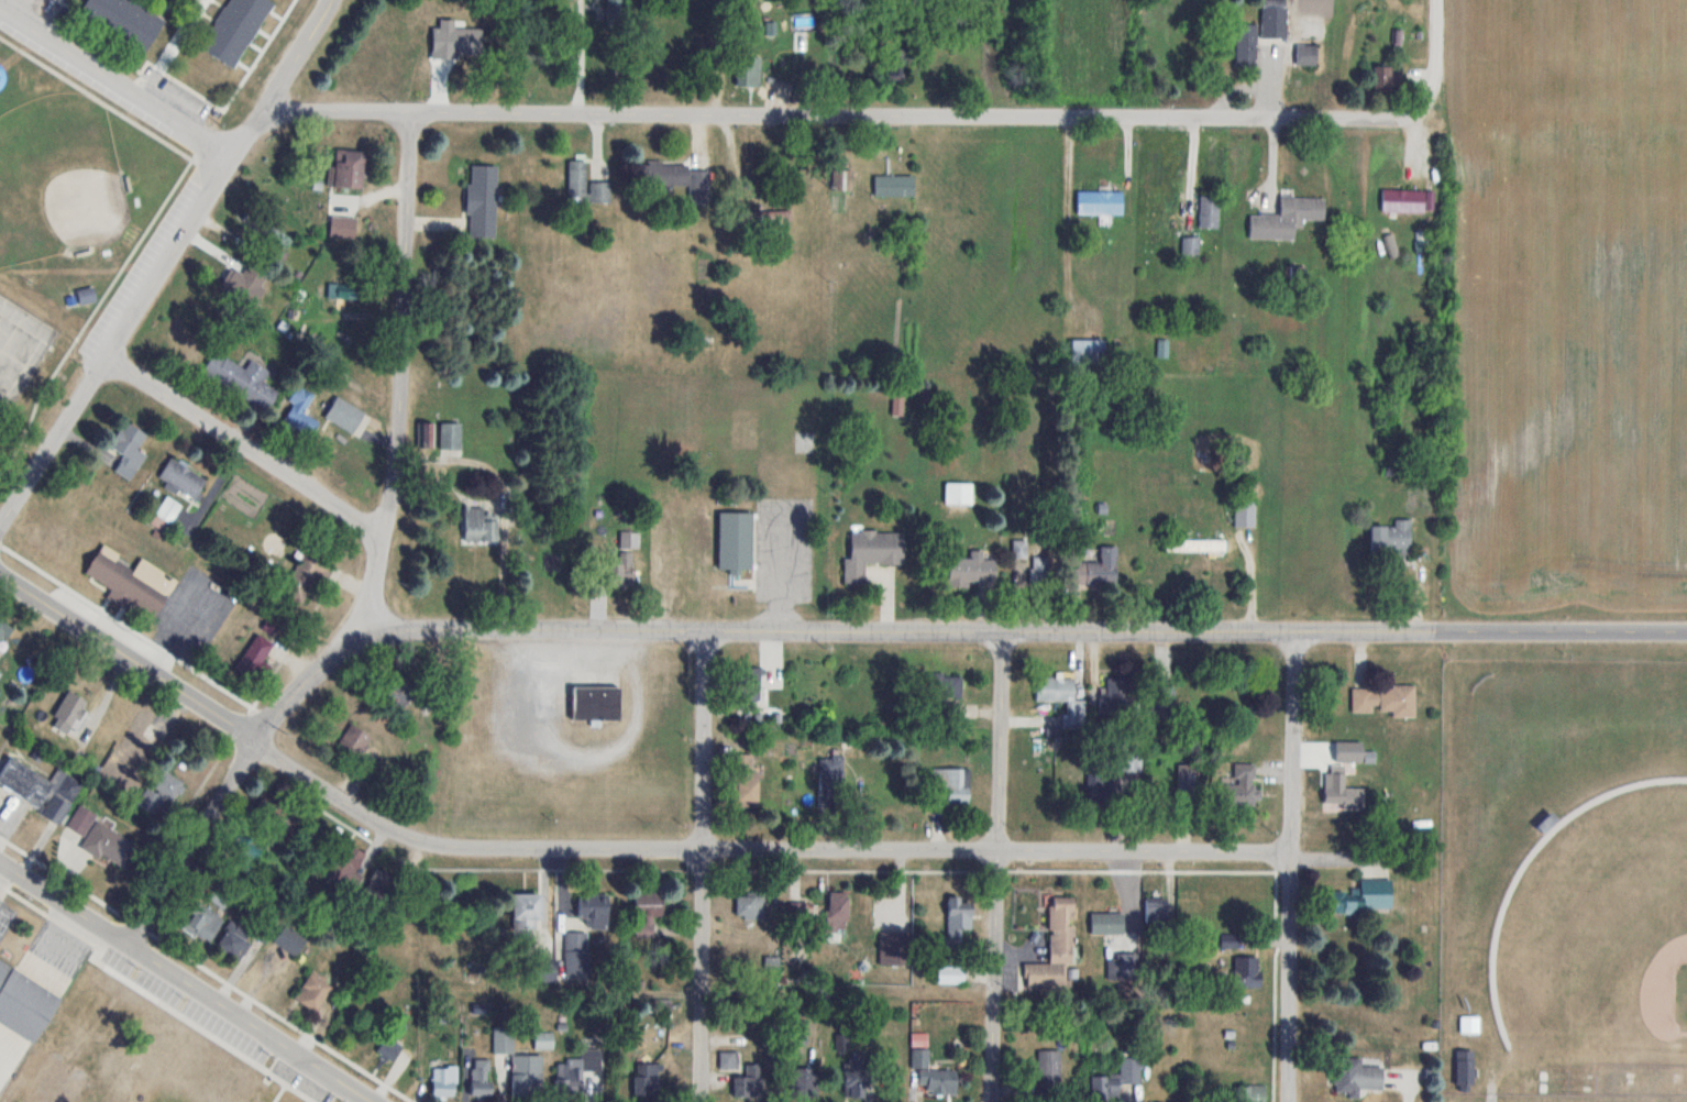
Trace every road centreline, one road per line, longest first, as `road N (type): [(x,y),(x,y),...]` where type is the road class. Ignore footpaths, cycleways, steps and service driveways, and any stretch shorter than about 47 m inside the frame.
road 1 (residential): [(1290,852),(440,846),(373,820),(0,574)]
road 2 (residential): [(1686,630),(464,627),(374,636),(341,648)]
road 3 (residential): [(1434,79),(1431,98),(1397,118),(265,109)]
road 4 (residential): [(133,944),(255,742),(341,648),(367,603),(396,460),(410,111)]
road 5 (residential): [(991,1101),(1003,630)]
road 6 (residential): [(1288,1101),(1294,630)]
road 7 (residential): [(700,1101),(704,630)]
road 8 (residential): [(0,860),(373,1101)]
road 9 (residential): [(0,525),(232,154)]
road 10 (residential): [(382,535),(107,356)]
road 11 (residential): [(232,154),(0,6)]
road 12 (residential): [(232,154),(331,0)]

